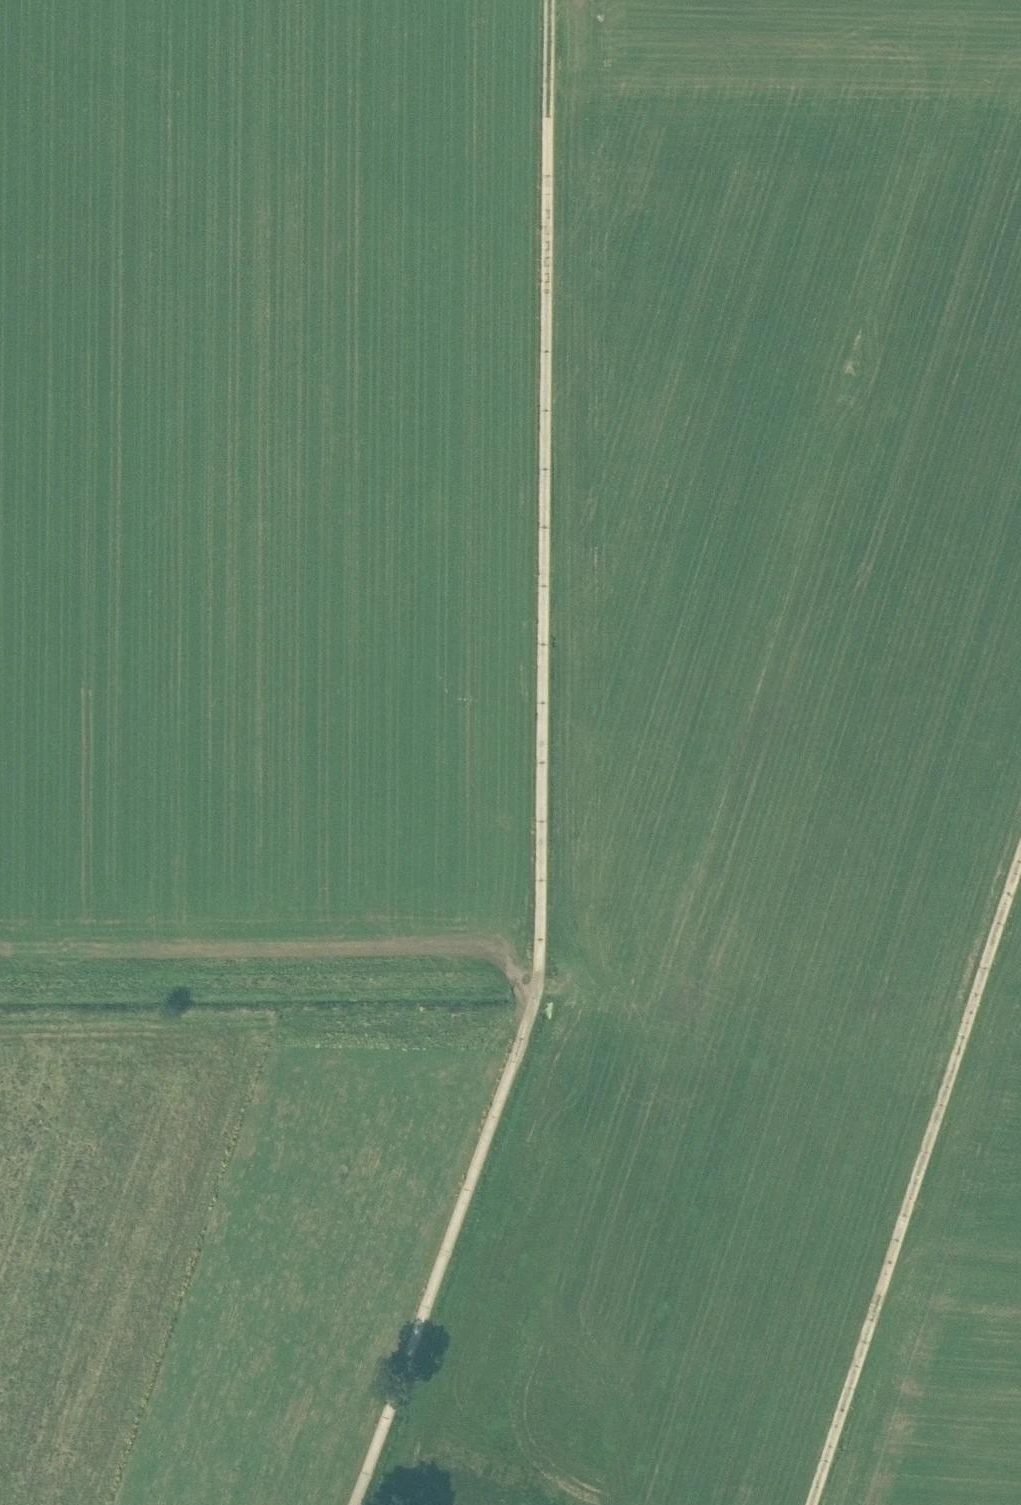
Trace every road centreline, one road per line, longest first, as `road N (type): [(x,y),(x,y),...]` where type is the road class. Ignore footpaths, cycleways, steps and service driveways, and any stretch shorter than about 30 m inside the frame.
road 1 (track): [(355,1504),(536,998),(549,0)]

